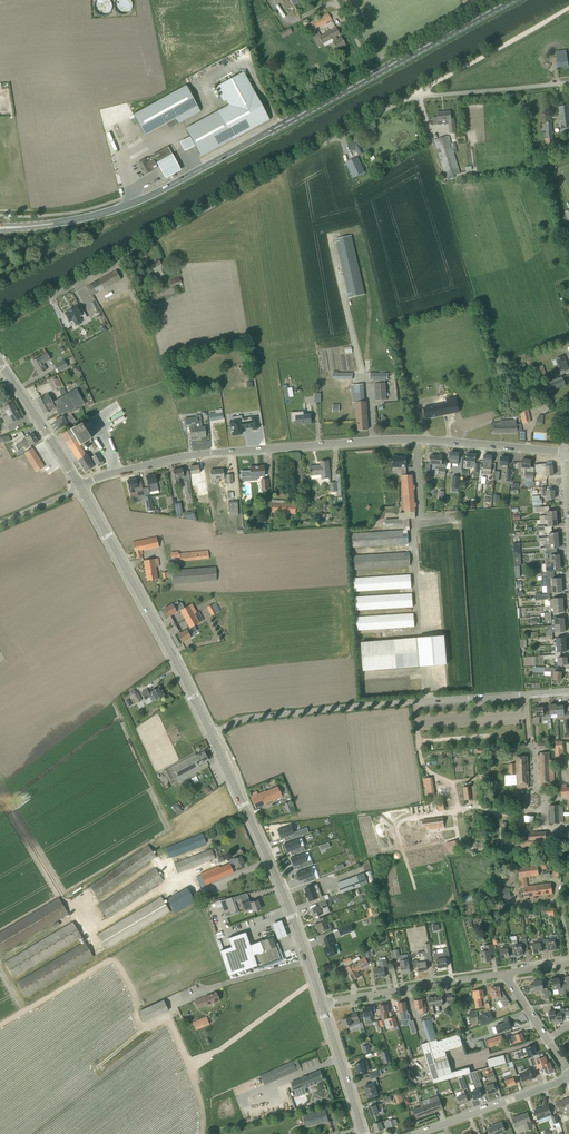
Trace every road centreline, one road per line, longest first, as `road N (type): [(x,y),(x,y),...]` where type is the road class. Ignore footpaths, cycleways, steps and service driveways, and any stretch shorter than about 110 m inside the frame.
road 1 (unclassified): [(0,325),(401,102),(568,83)]
road 2 (residential): [(80,487),(206,453),(365,441),(568,452)]
road 3 (primary): [(31,226),(107,212),(167,188),(375,74)]
road 4 (unclassified): [(212,735),(257,717),(526,695)]
road 5 (secondary): [(321,1002),(212,735)]
road 6 (secondary): [(212,735),(80,487)]
road 7 (residential): [(321,1002),(504,973)]
road 8 (track): [(419,96),(568,8)]
road 9 (residential): [(419,1133),(568,1079)]
road 10 (primary): [(375,74),(511,0)]
road 11 (secondary): [(80,487),(0,362)]
road 12 (secondary): [(363,1133),(321,1002)]

